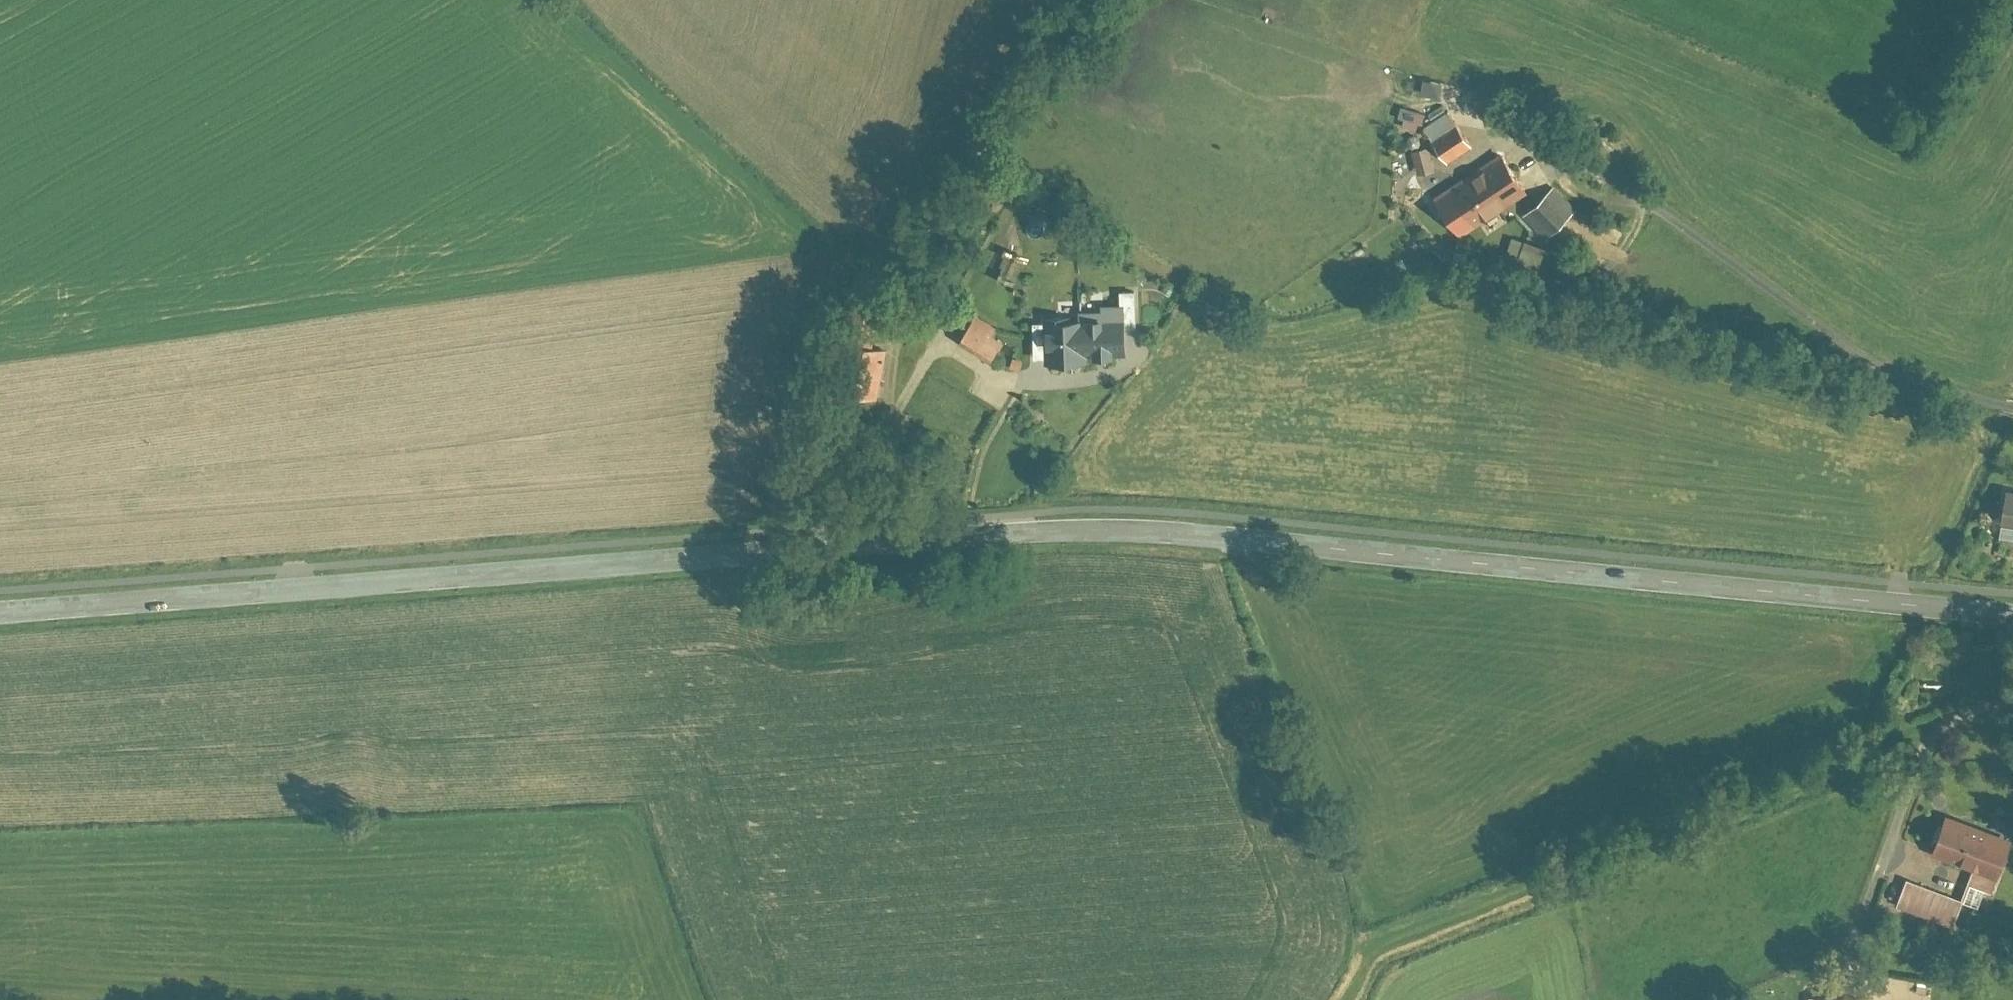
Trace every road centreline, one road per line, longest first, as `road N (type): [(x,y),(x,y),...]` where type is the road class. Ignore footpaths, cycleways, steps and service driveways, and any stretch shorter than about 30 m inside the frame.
road 1 (tertiary): [(2012,615),(1094,534),(0,610)]
road 2 (residential): [(2012,409),(1894,369),(1736,274),(1631,190),(1550,156)]
road 3 (residential): [(1844,978),(1932,738),(2012,696)]

